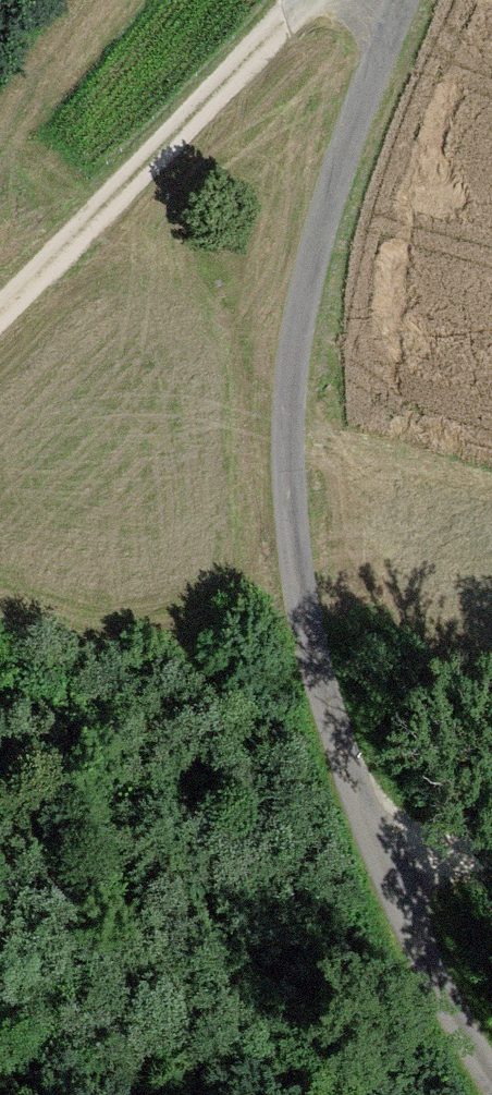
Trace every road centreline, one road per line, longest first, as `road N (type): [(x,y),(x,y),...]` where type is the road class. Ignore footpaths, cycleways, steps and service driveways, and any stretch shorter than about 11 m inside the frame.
road 1 (track): [(491,1092),(429,997),(351,822),(305,649),(290,546),(283,434),(300,271),(369,71),(383,0)]
road 2 (track): [(0,313),(80,229),(344,0)]
road 3 (track): [(351,822),(491,863)]

